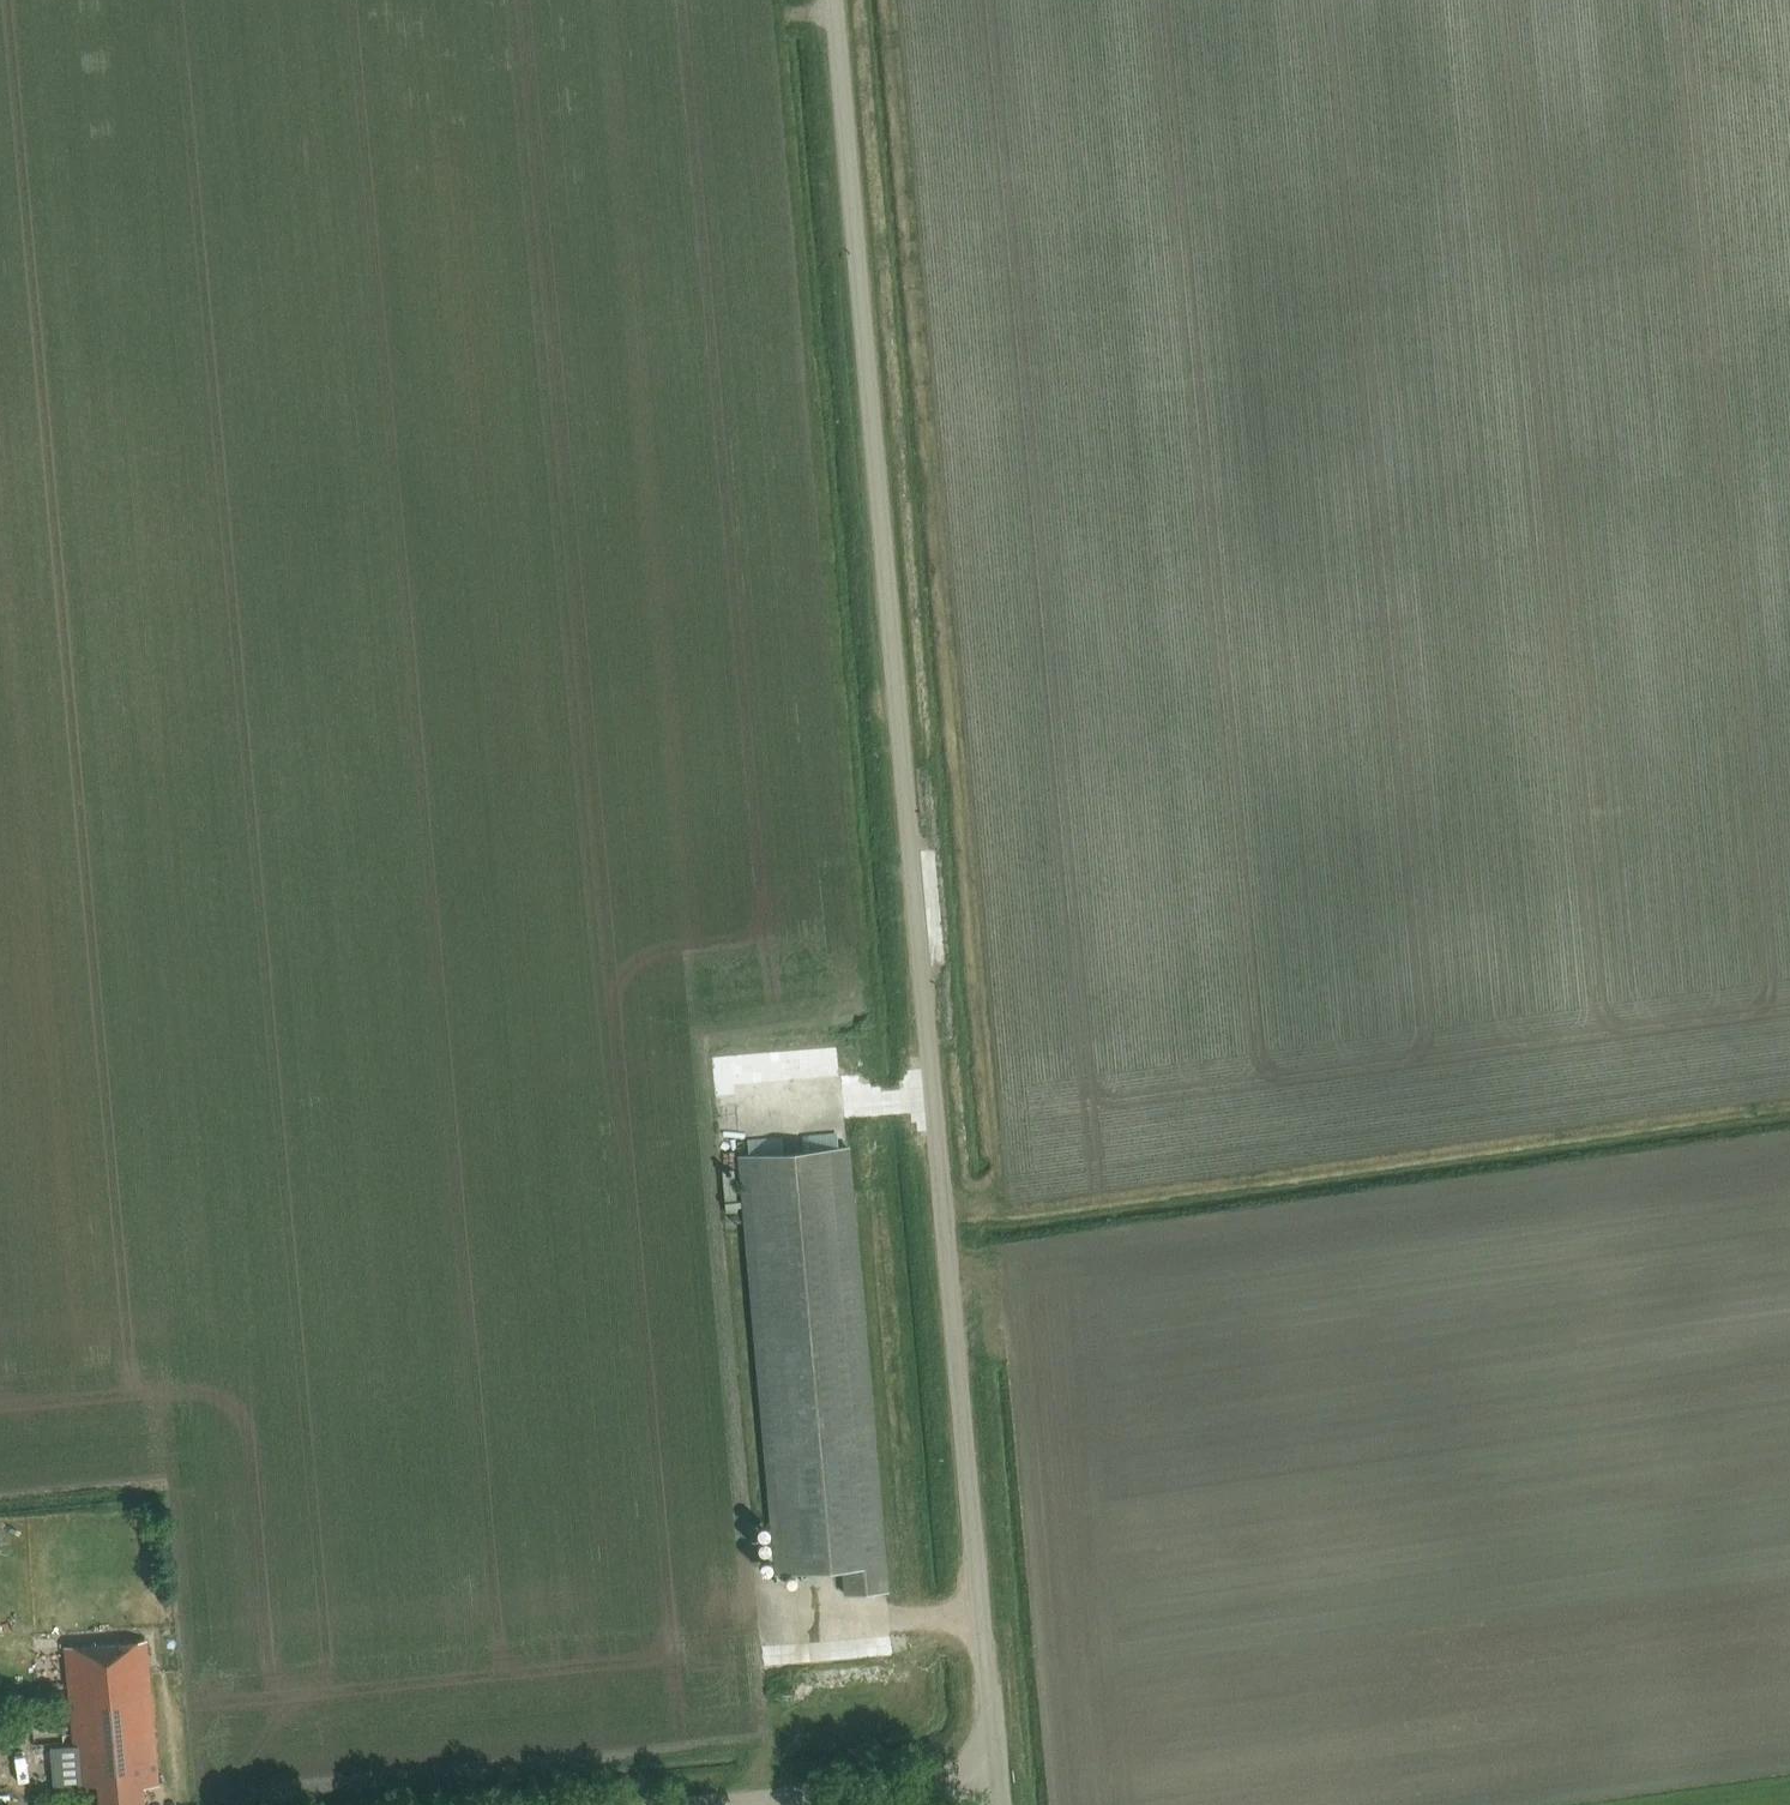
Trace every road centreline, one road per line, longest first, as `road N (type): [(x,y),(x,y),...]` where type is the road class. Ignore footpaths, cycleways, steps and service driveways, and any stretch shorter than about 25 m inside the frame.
road 1 (unclassified): [(995,1777),(834,0)]
road 2 (unclassified): [(688,1804),(995,1777)]

